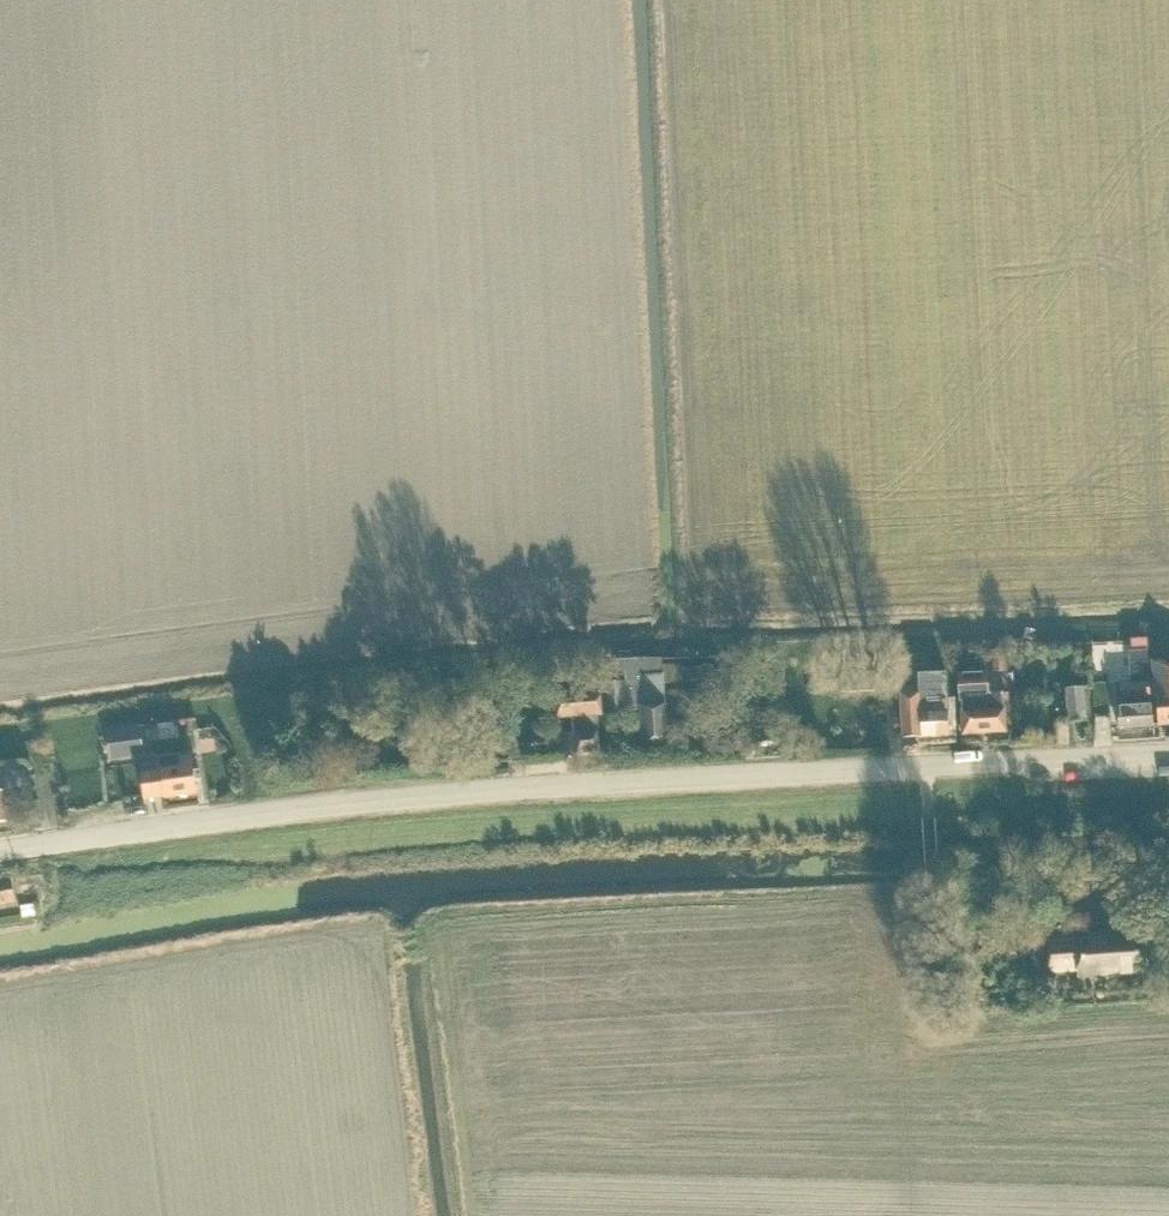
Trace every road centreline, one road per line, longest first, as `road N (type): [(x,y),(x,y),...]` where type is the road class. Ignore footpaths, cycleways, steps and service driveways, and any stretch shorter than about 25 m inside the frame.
road 1 (tertiary): [(0,853),(419,797),(1168,755)]

